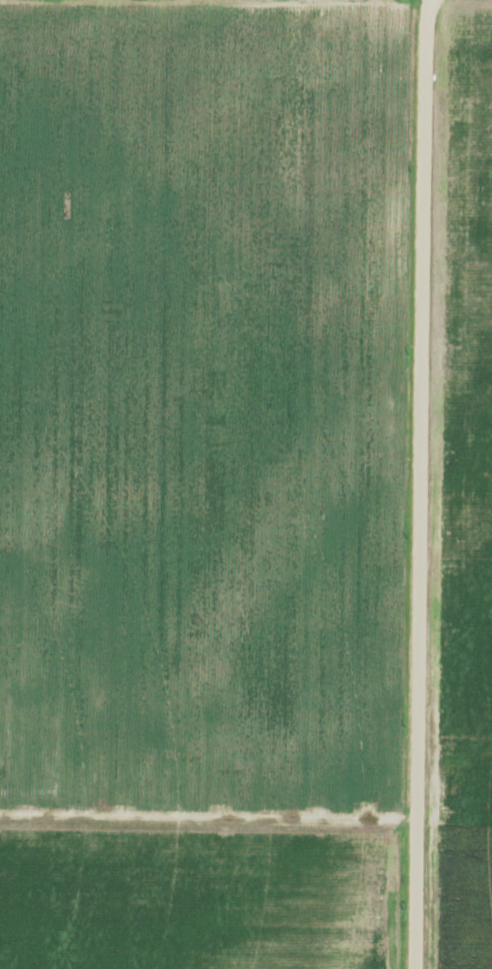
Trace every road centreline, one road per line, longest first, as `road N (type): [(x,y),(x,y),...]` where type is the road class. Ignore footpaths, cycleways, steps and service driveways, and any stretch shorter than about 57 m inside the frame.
road 1 (residential): [(415,968),(427,0)]
road 2 (track): [(491,816),(0,811)]

